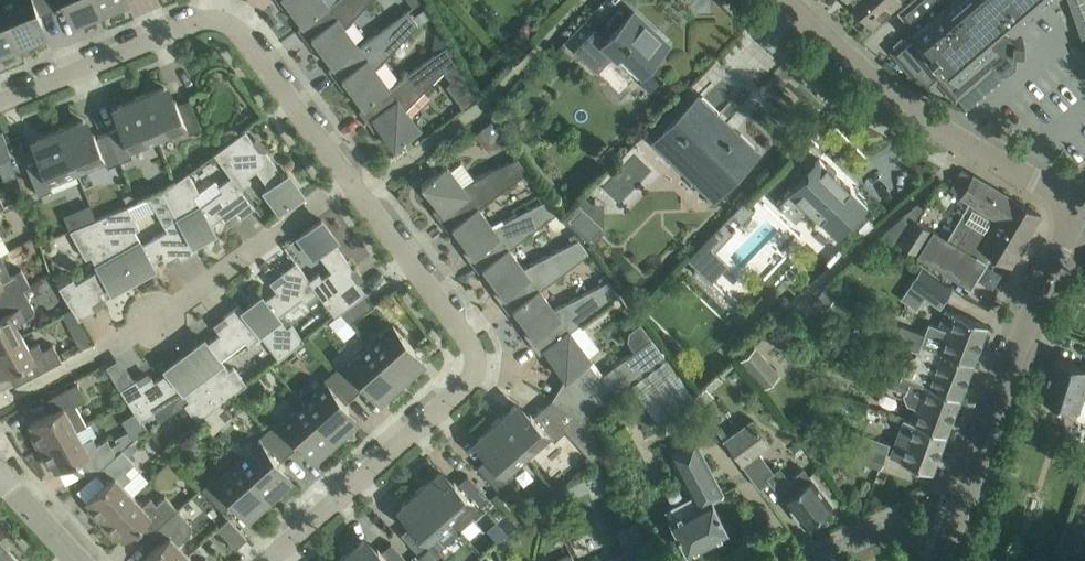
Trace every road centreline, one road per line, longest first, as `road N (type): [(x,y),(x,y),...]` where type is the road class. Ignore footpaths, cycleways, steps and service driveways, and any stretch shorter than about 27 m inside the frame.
road 1 (residential): [(351,180),(463,330),(476,367),(266,560)]
road 2 (residential): [(0,102),(206,19),(232,29),(351,180)]
road 3 (unclassified): [(950,540),(1076,200)]
road 4 (residential): [(1076,200),(922,118),(786,0)]
road 5 (residential): [(131,334),(351,180)]
road 6 (residential): [(814,560),(895,528),(950,540)]

